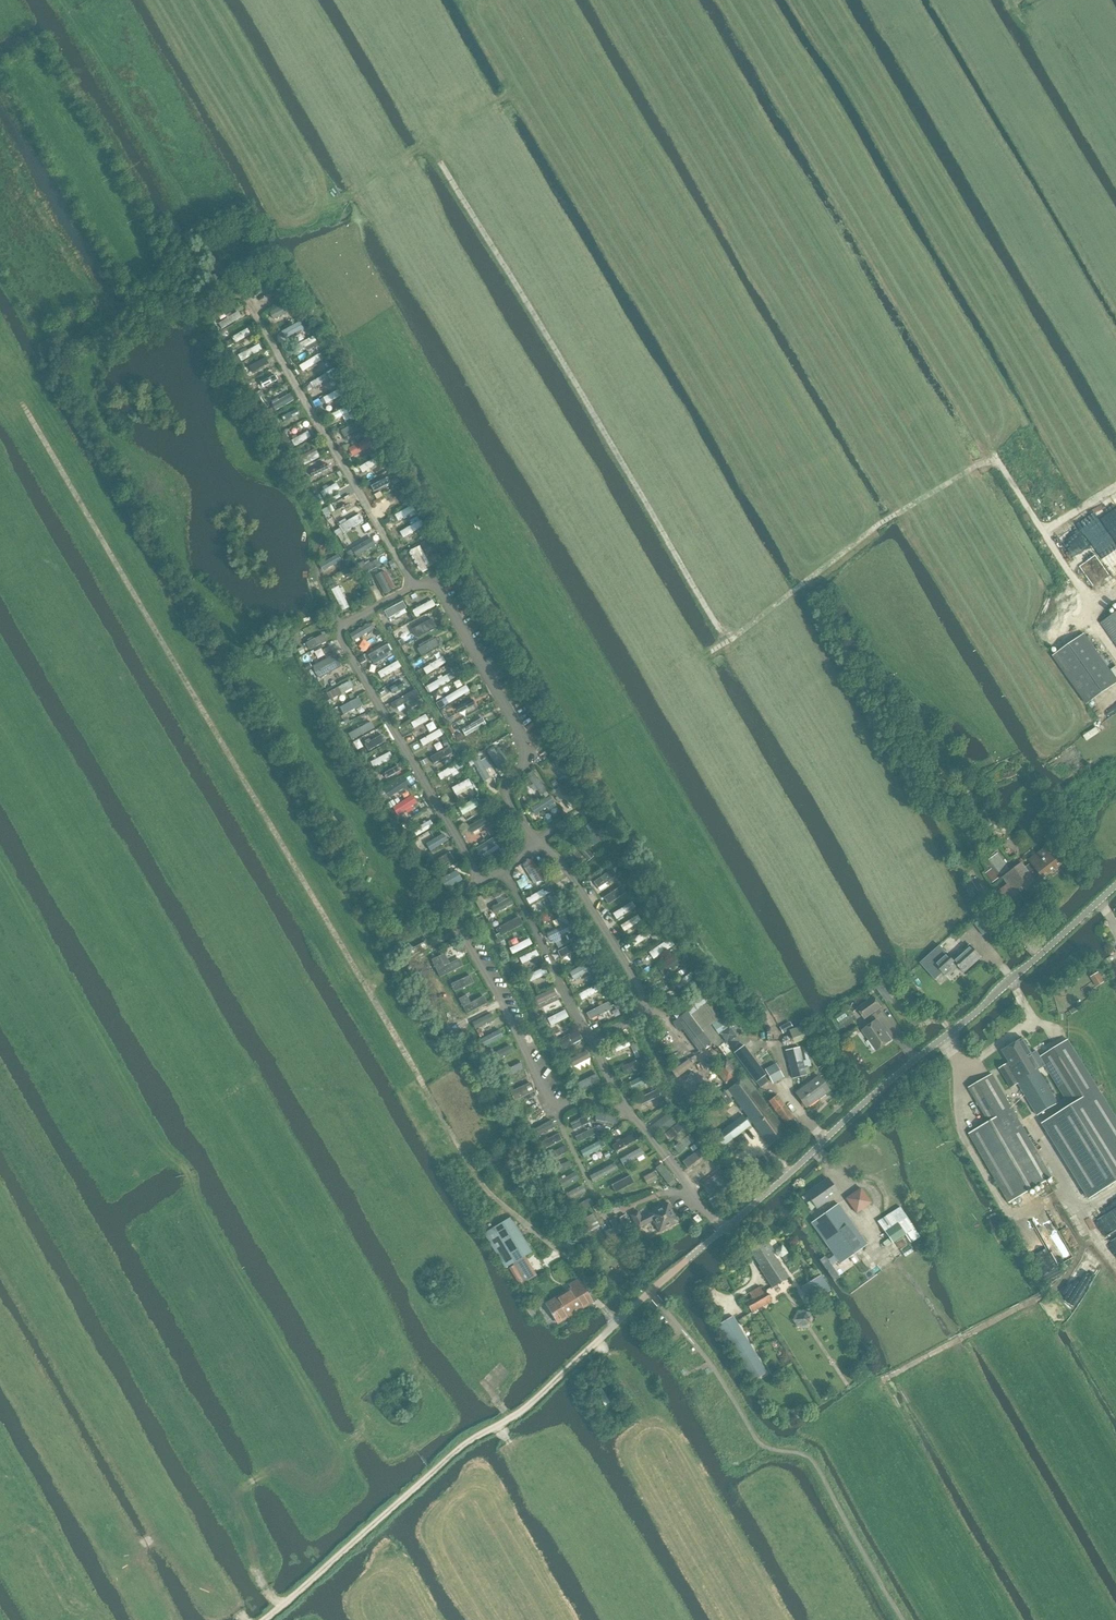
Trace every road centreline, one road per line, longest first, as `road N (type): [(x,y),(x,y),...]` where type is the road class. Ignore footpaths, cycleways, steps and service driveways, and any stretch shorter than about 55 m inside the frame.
road 1 (track): [(331,202),(423,144),(437,154),(718,628),(747,629),(901,513),(979,468),(996,463),(1046,530),(1115,489)]
road 2 (unclassified): [(1115,886),(687,1260)]
road 3 (track): [(617,1322),(528,1407),(465,1444),(262,1619)]
road 4 (track): [(1093,1237),(1058,1287),(869,1389)]

